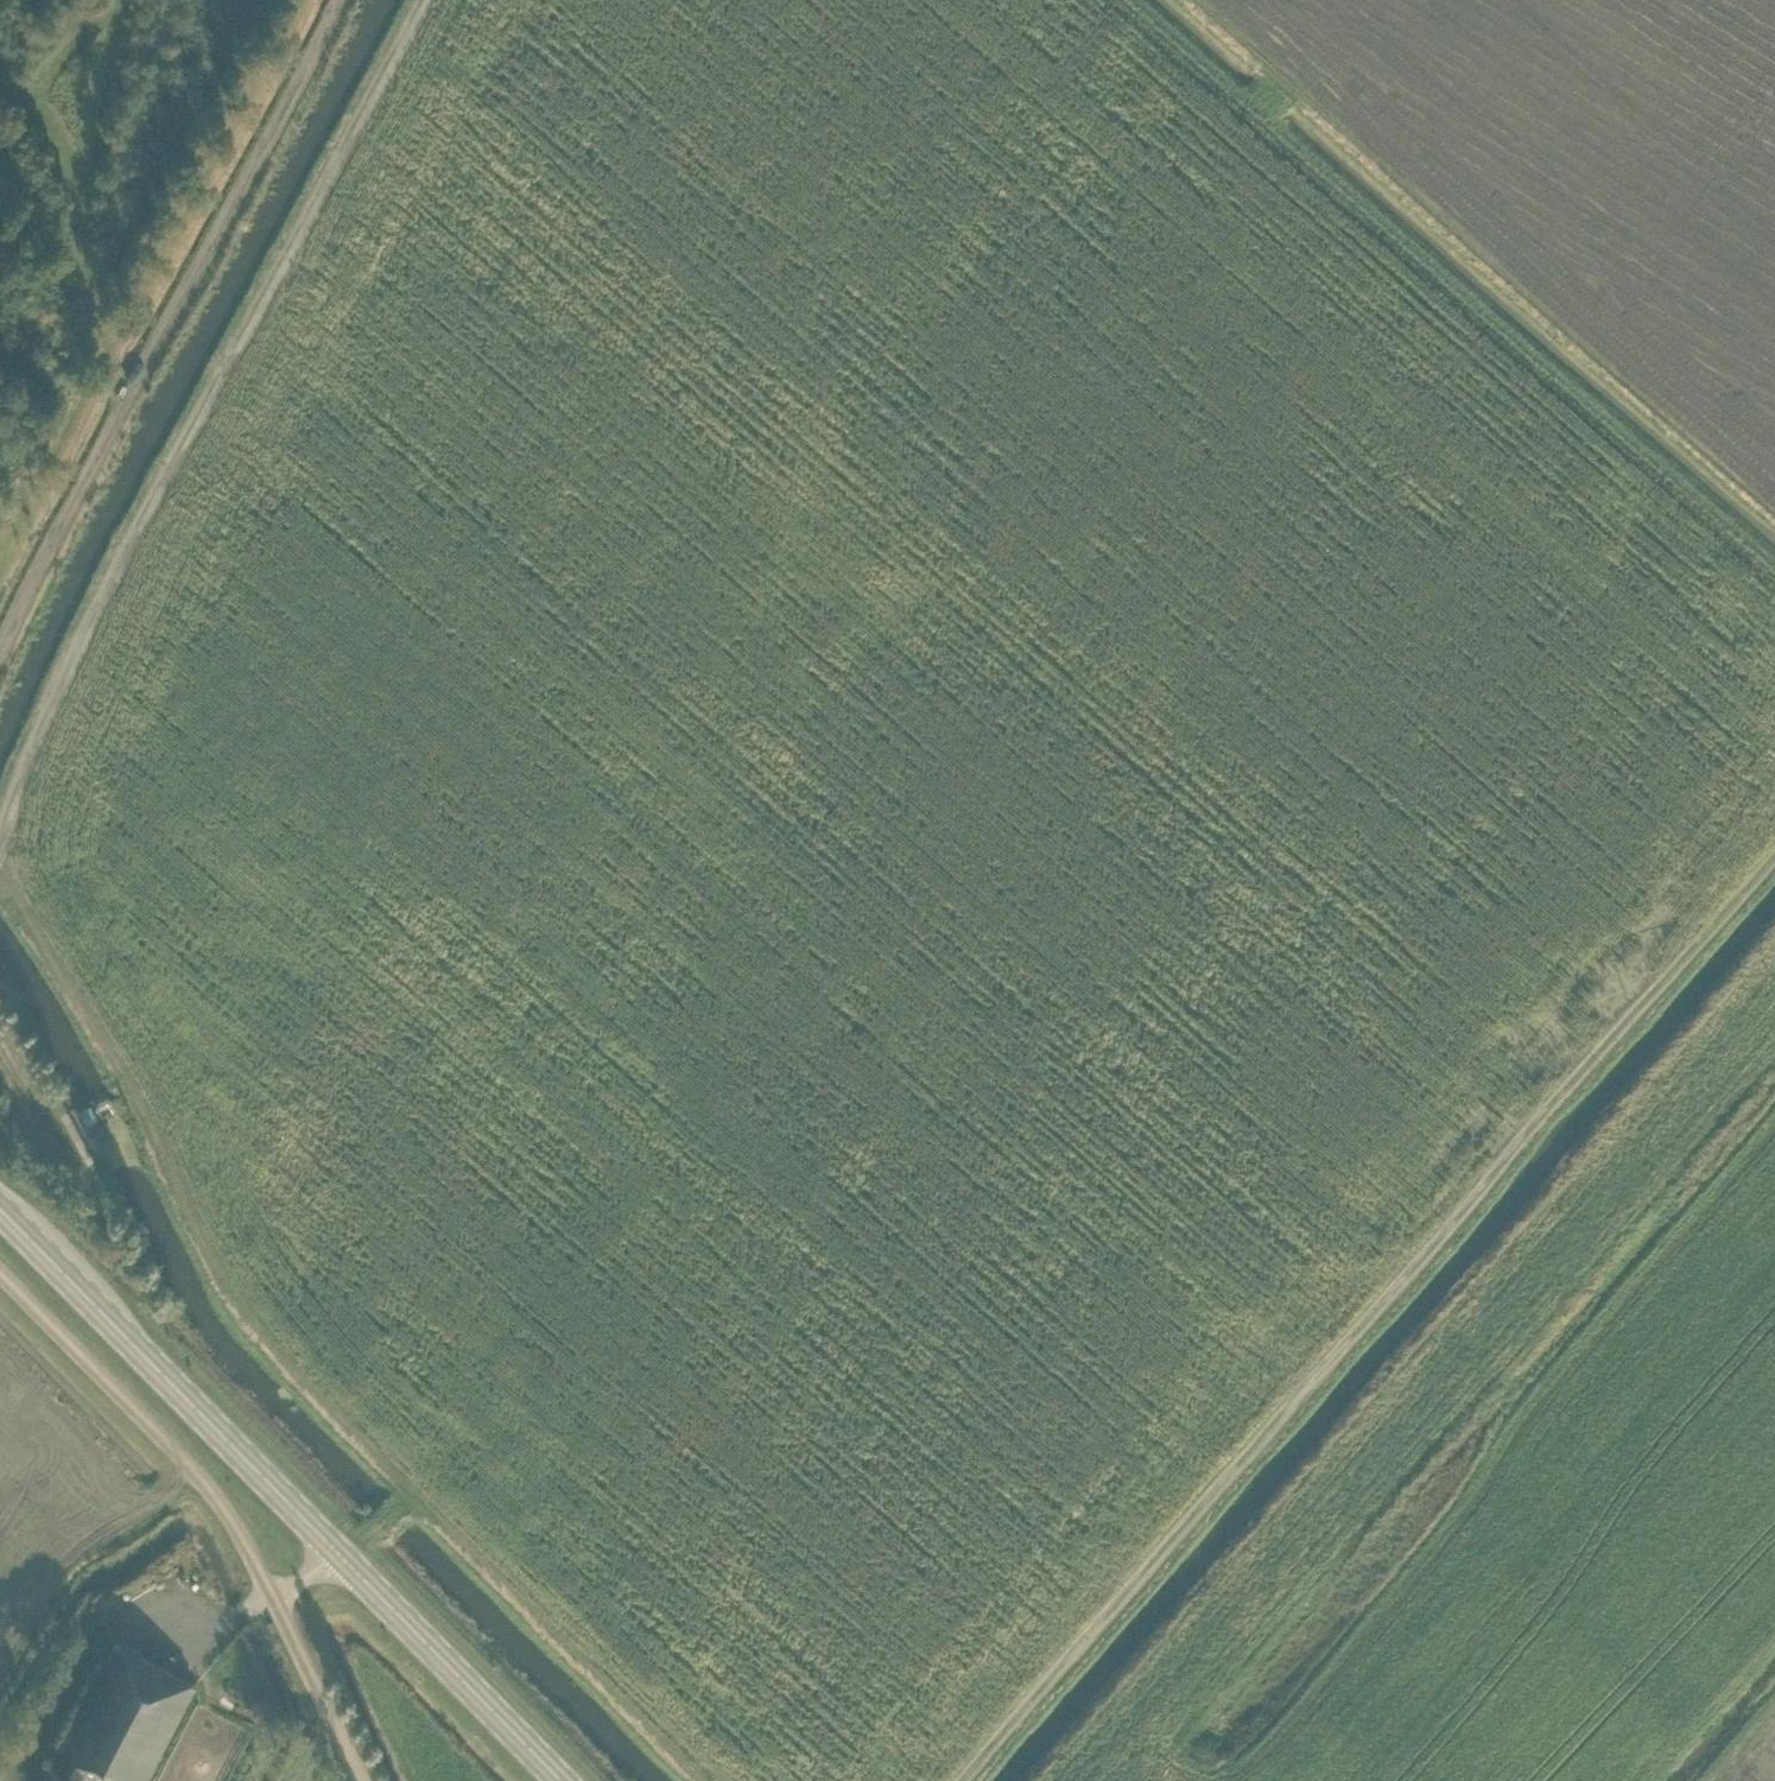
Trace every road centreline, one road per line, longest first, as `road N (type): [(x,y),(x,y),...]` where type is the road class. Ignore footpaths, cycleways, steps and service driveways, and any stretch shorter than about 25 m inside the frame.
road 1 (track): [(0,653),(151,344),(339,0)]
road 2 (primary): [(340,1556),(0,1208)]
road 3 (unclassified): [(270,1597),(223,1507),(178,1453),(0,1271)]
road 4 (primary): [(563,1780),(340,1556)]
road 5 (unclassified): [(362,1780),(270,1597)]

